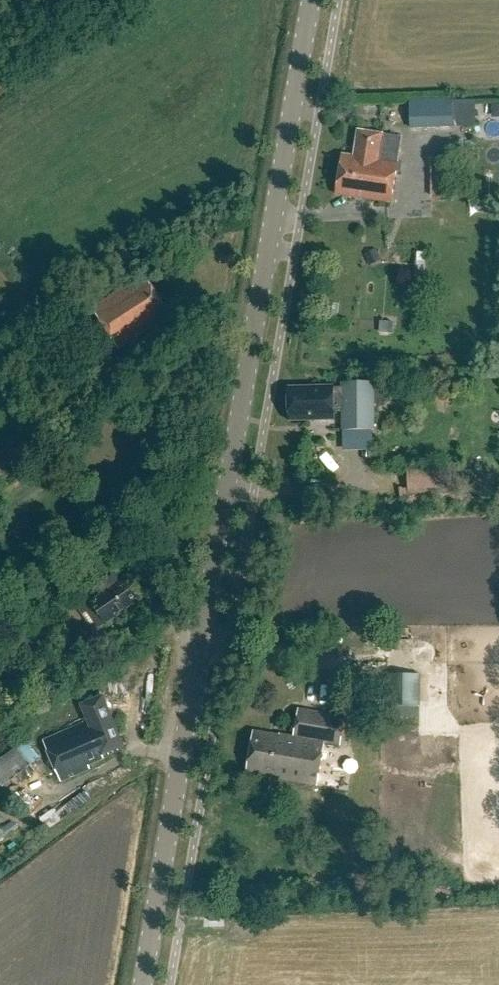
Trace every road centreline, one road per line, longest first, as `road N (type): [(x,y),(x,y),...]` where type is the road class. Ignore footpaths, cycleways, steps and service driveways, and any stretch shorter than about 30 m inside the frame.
road 1 (secondary): [(142,984),(312,0)]

